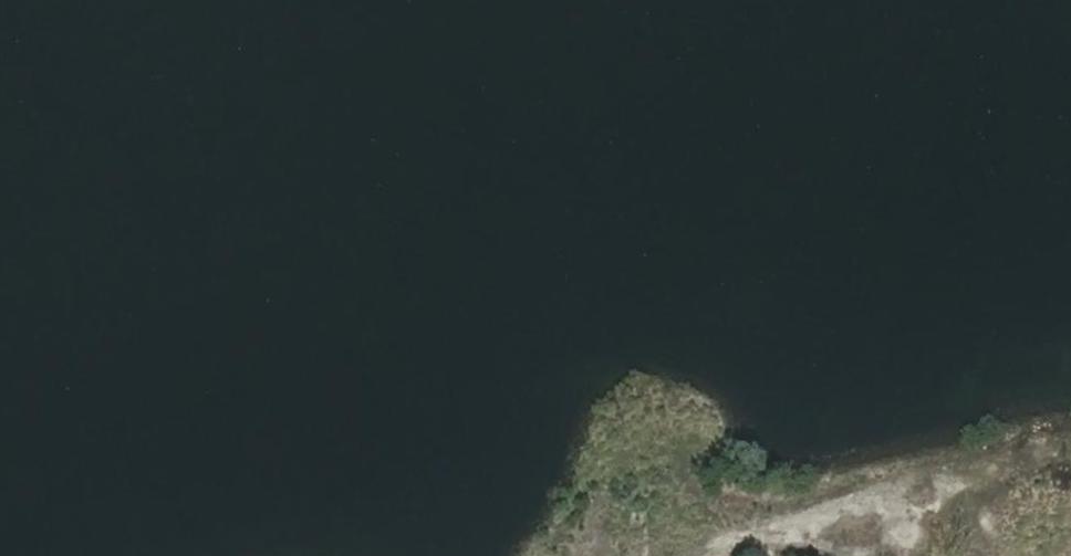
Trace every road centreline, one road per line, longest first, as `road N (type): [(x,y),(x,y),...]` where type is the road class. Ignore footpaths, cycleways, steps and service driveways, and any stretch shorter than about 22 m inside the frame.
road 1 (track): [(676,555),(712,539),(784,542),(842,555)]

